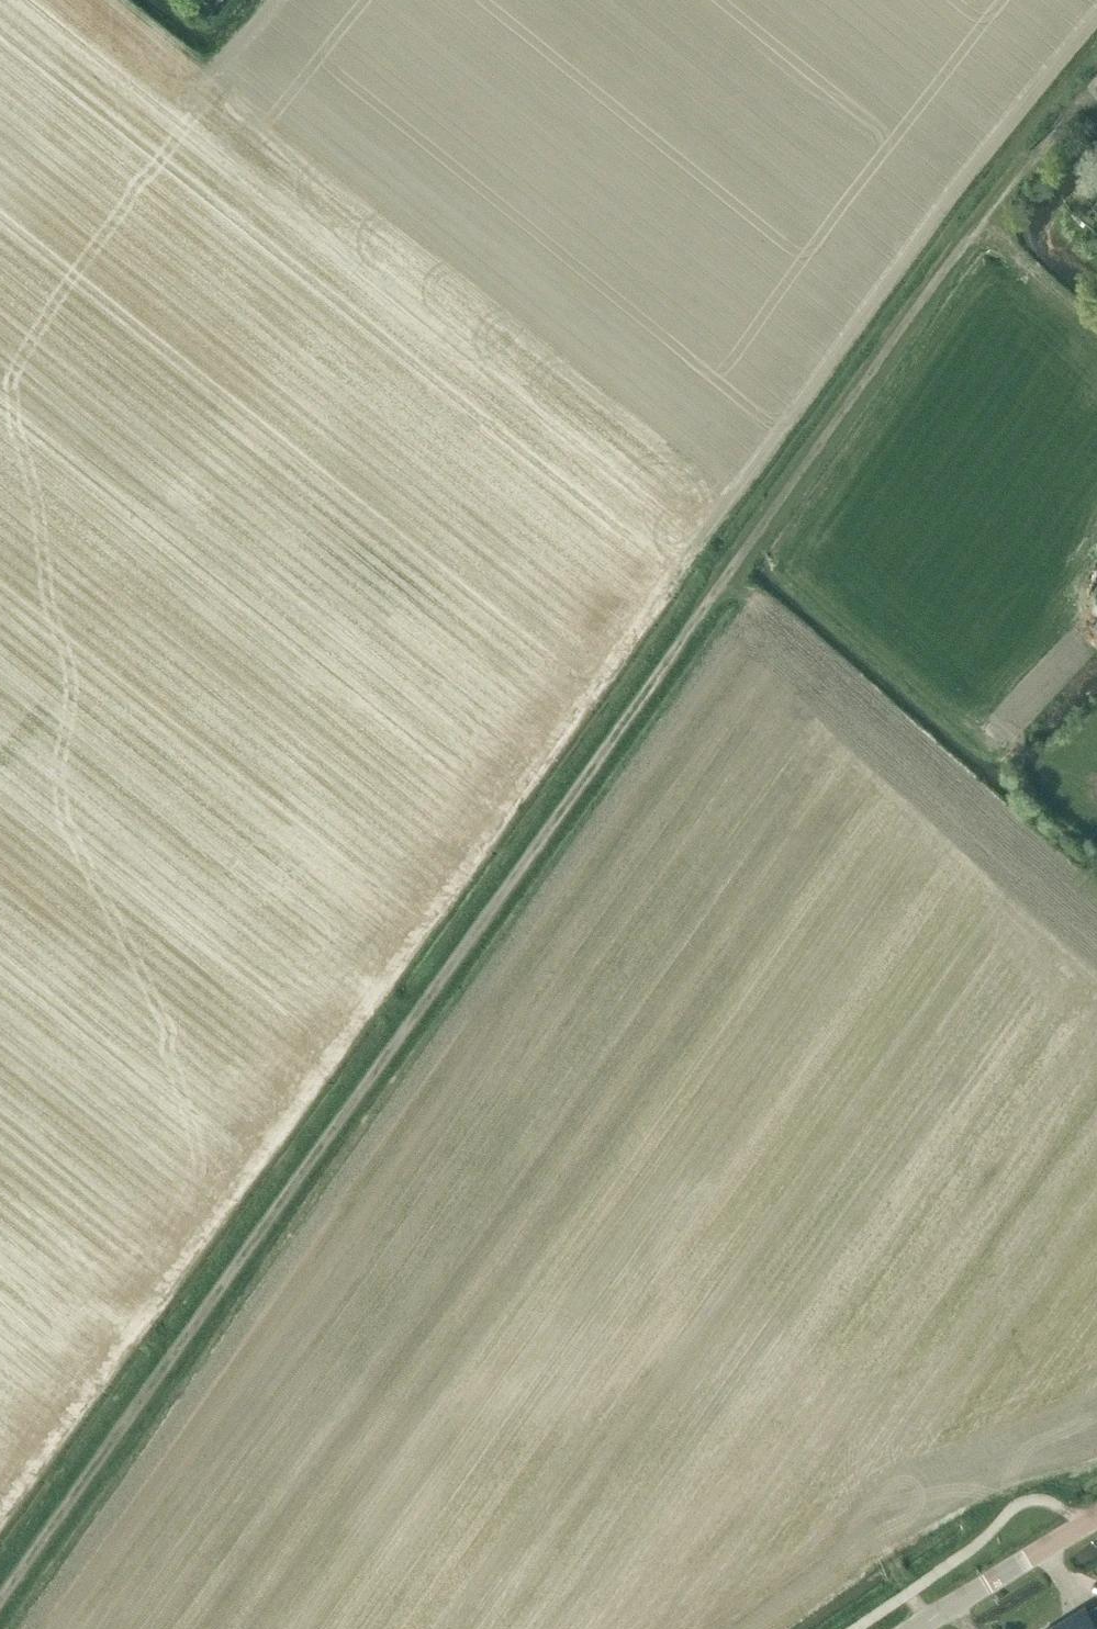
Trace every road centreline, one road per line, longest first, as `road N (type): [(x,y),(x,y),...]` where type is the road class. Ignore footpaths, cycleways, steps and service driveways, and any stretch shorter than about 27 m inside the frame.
road 1 (track): [(1090,89),(933,291),(0,1608)]
road 2 (secondary): [(915,1628),(1096,1516)]

